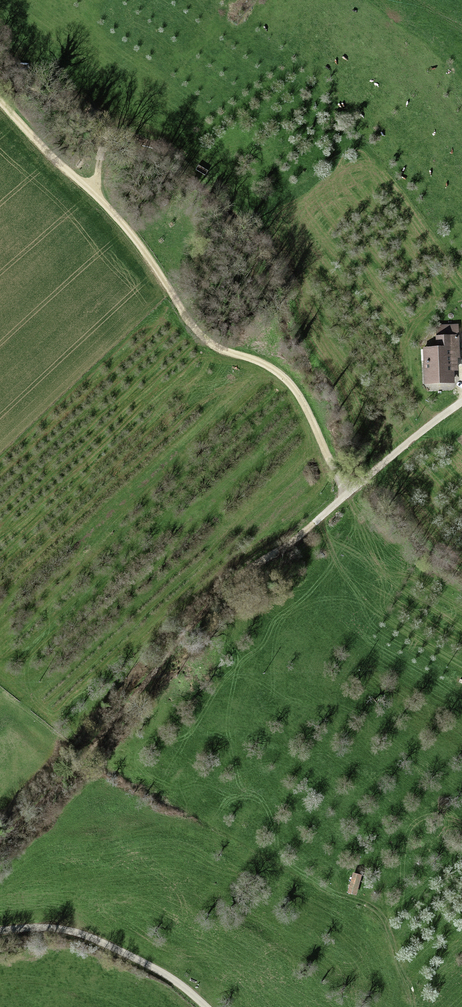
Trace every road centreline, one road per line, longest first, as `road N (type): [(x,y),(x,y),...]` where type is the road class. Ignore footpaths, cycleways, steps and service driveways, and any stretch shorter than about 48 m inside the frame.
road 1 (track): [(461,406),(228,591),(110,738),(0,839)]
road 2 (track): [(351,494),(333,476),(321,439),(284,379),(266,364),(206,343),(127,230),(0,102)]
road 3 (unclassified): [(0,935),(70,933),(109,946),(202,1006)]

